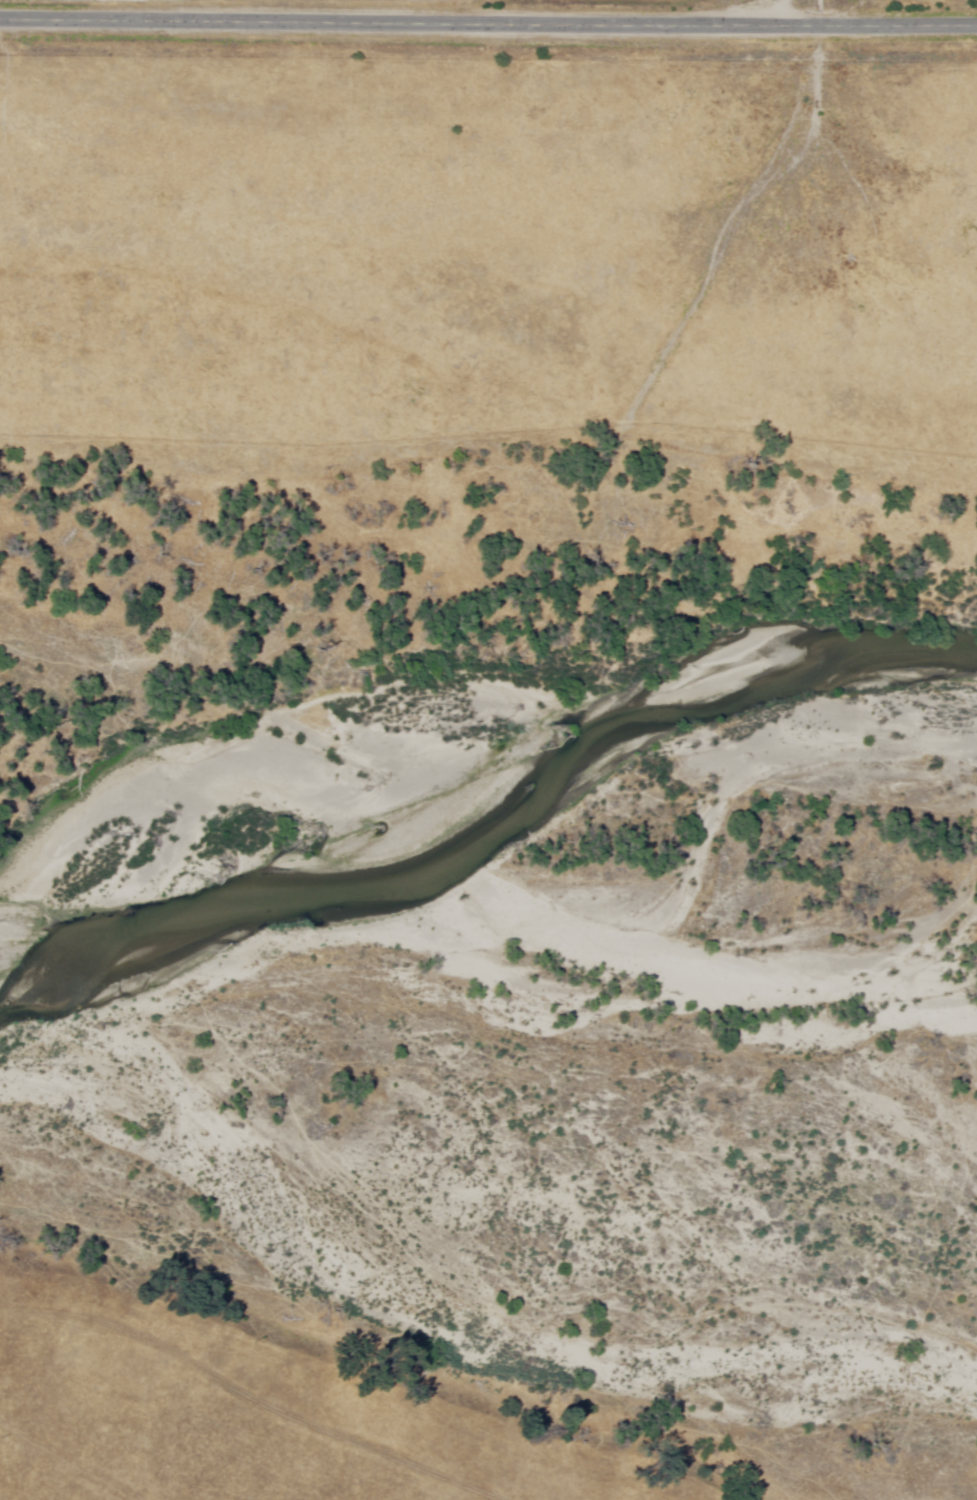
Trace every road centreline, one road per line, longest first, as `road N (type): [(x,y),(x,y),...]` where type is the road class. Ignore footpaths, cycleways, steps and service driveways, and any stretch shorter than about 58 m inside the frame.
road 1 (secondary): [(976,25),(0,18)]
road 2 (track): [(498,1499),(259,1403),(111,1325),(37,1309),(0,1310)]

